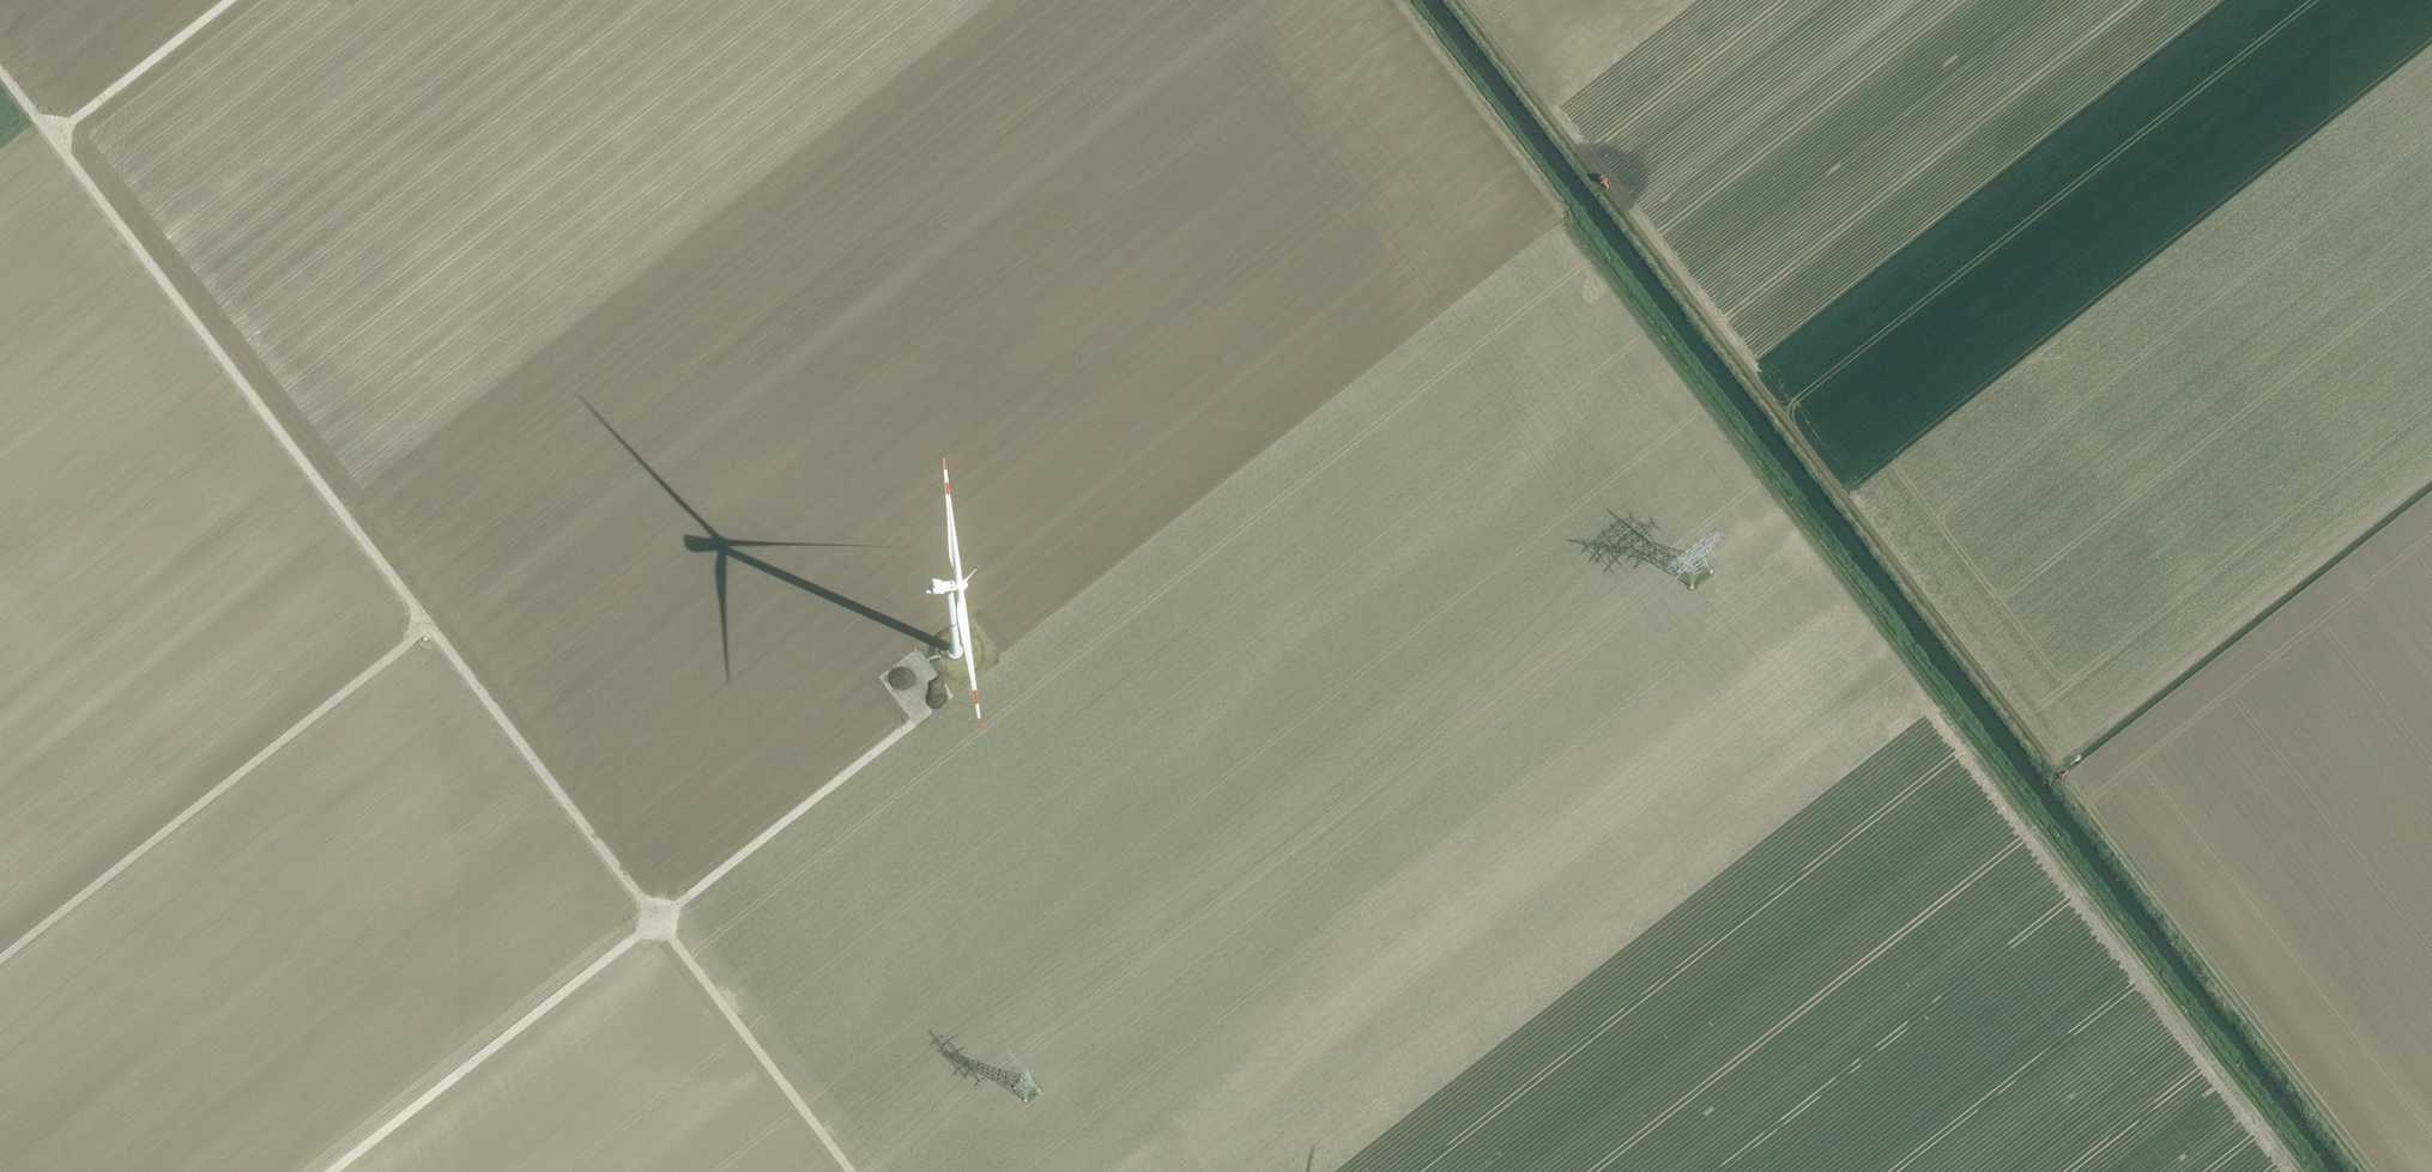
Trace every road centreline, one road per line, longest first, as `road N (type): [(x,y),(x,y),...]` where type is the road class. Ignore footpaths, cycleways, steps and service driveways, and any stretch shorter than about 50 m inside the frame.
road 1 (track): [(657,919),(958,686)]
road 2 (track): [(55,140),(232,0)]

